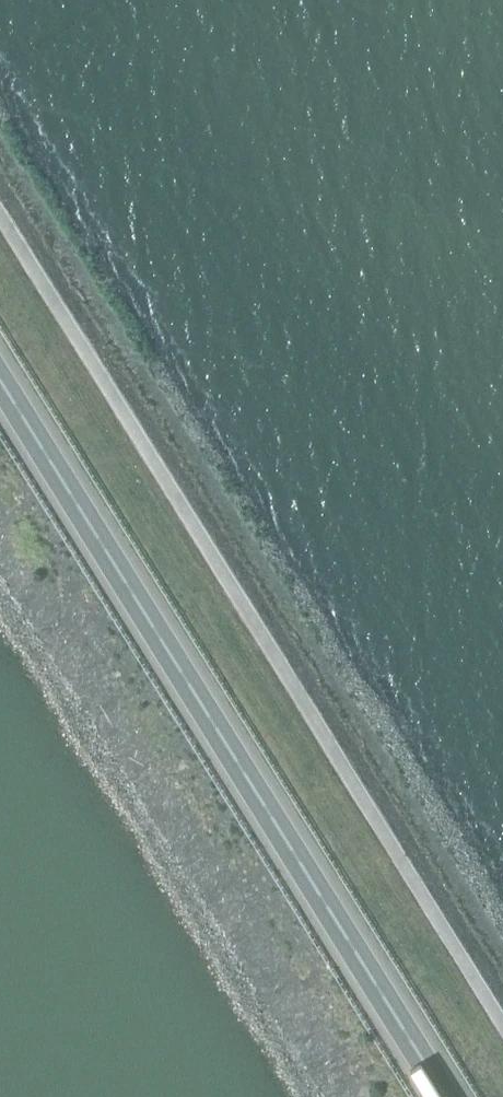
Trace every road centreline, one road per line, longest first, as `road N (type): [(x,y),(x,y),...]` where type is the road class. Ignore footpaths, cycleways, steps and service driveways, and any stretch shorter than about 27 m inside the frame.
road 1 (trunk): [(446,1096),(0,378)]

